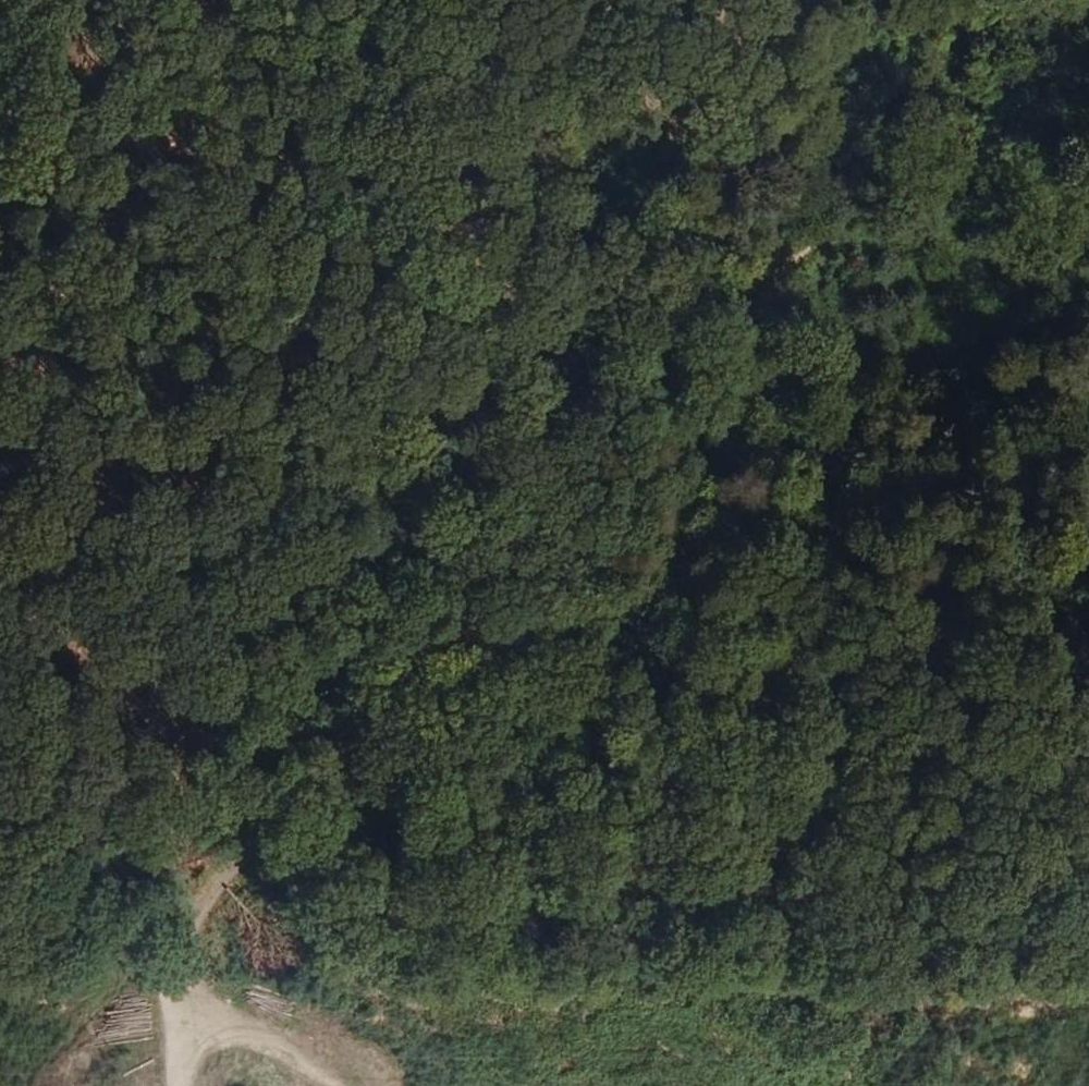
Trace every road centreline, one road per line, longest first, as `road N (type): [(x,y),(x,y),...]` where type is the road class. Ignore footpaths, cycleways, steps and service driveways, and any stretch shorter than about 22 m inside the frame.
road 1 (track): [(956,0),(892,89),(815,234),(586,405),(541,451),(474,595),(398,699)]
road 2 (track): [(398,699),(682,702),(903,734),(1072,772),(1088,791)]
road 3 (track): [(398,699),(453,0)]
road 4 (track): [(178,970),(189,930),(226,878),(398,699)]
road 5 (track): [(178,970),(0,842)]
road 6 (track): [(178,970),(336,1085)]
road 7 (track): [(180,1085),(213,1040),(243,1035),(280,1046)]

